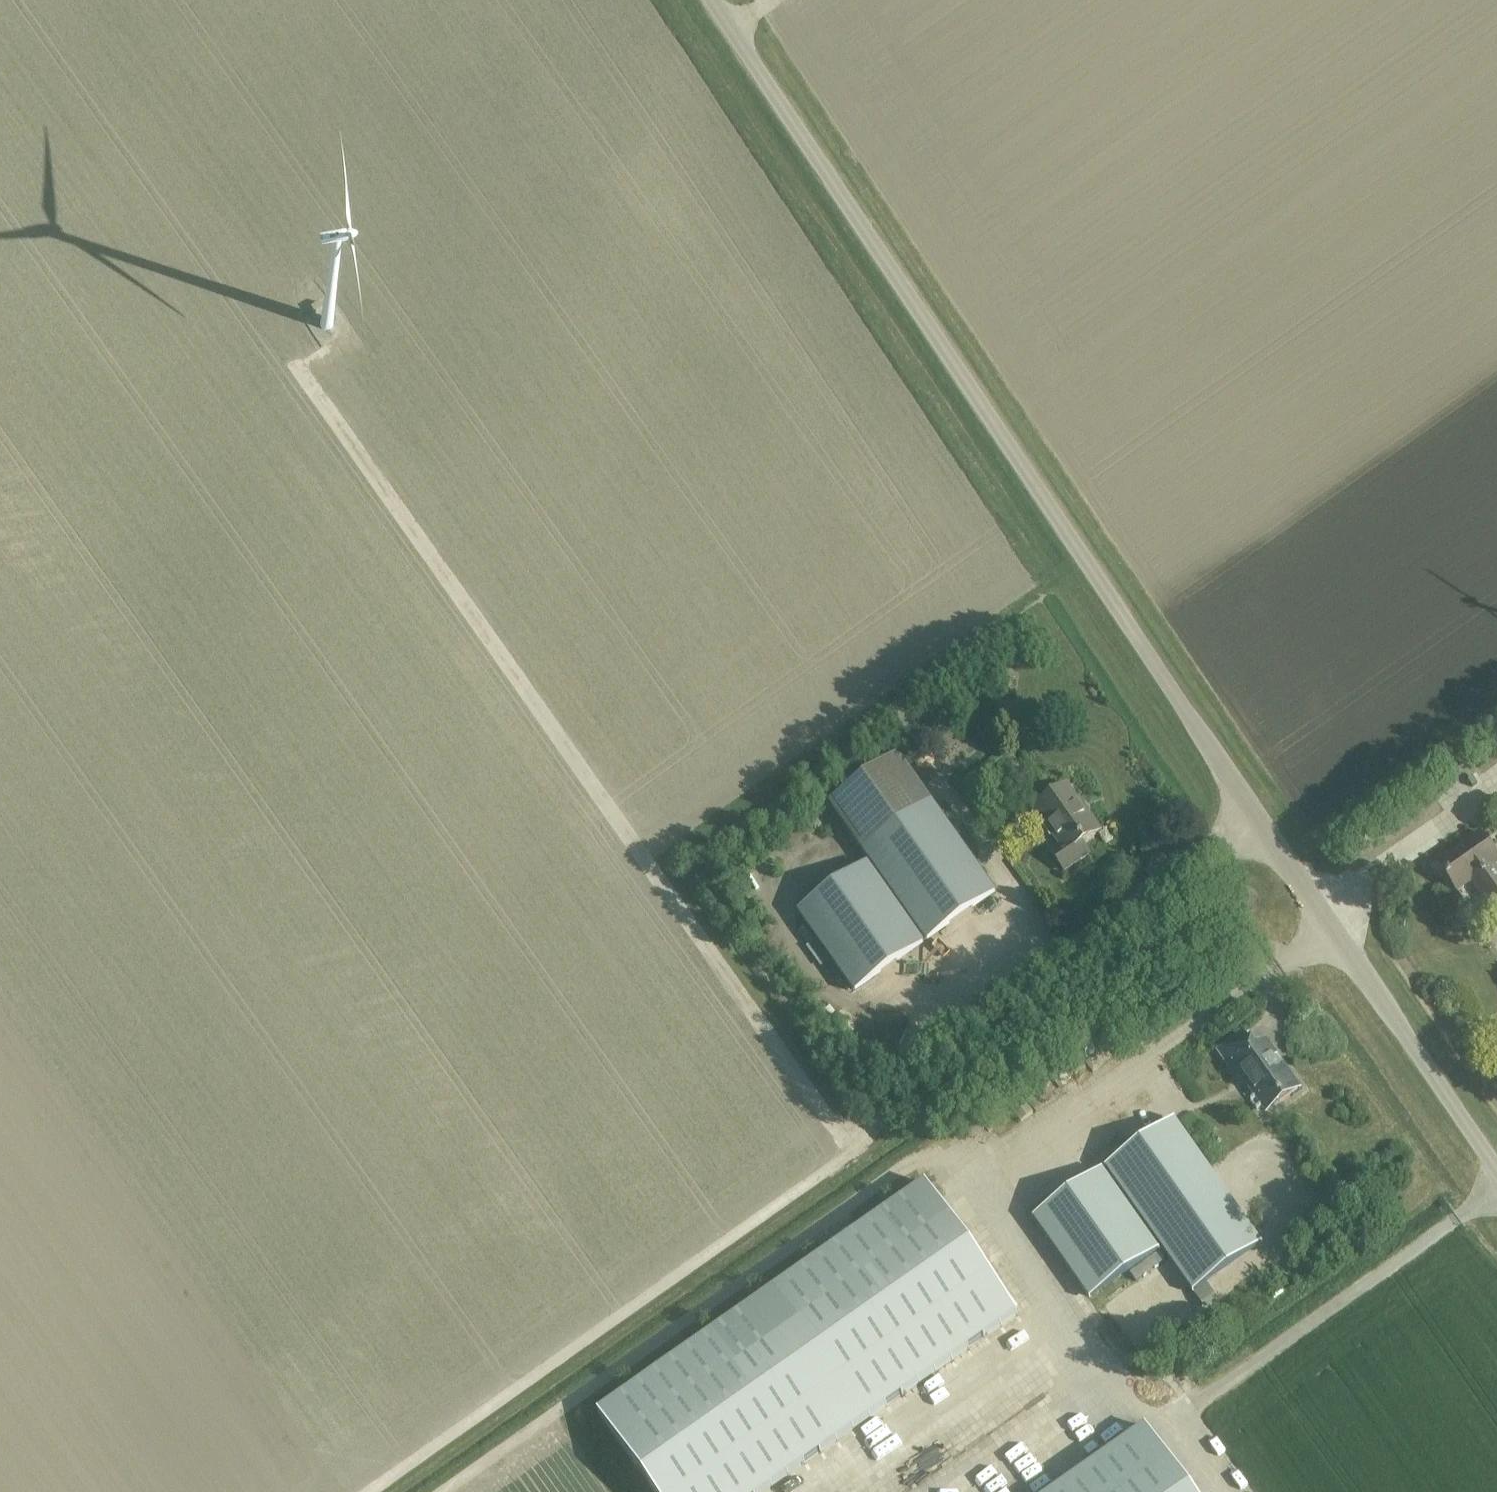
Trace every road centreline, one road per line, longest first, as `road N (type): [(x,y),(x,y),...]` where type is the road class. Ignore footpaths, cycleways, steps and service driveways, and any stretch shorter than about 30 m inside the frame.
road 1 (unclassified): [(1496,1168),(714,0)]

